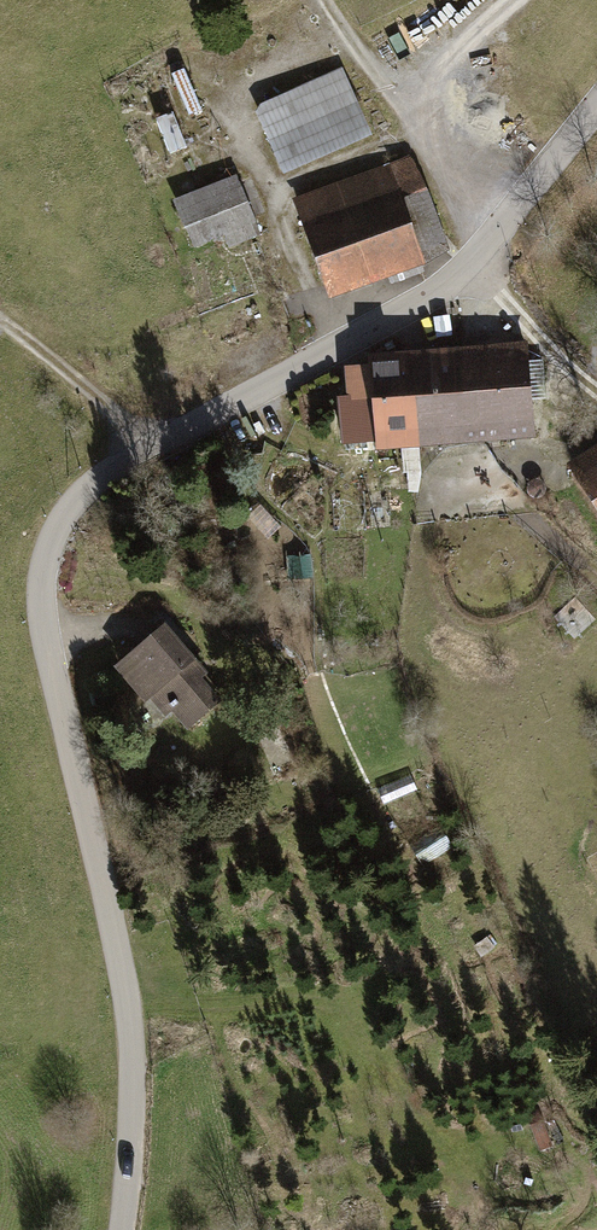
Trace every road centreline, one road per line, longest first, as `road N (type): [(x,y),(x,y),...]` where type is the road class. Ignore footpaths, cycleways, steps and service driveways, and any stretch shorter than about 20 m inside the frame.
road 1 (unclassified): [(596,105),(468,261),(421,302),(139,449),(77,499),(51,545),(38,599),(131,1057),(123,1229)]
road 2 (track): [(123,991),(188,1006),(284,1000),(341,1013),(439,1145)]
road 3 (track): [(501,222),(328,0)]
road 4 (track): [(139,449),(0,320)]
road 5 (track): [(468,261),(596,391)]
road 6 (track): [(403,99),(522,0)]

